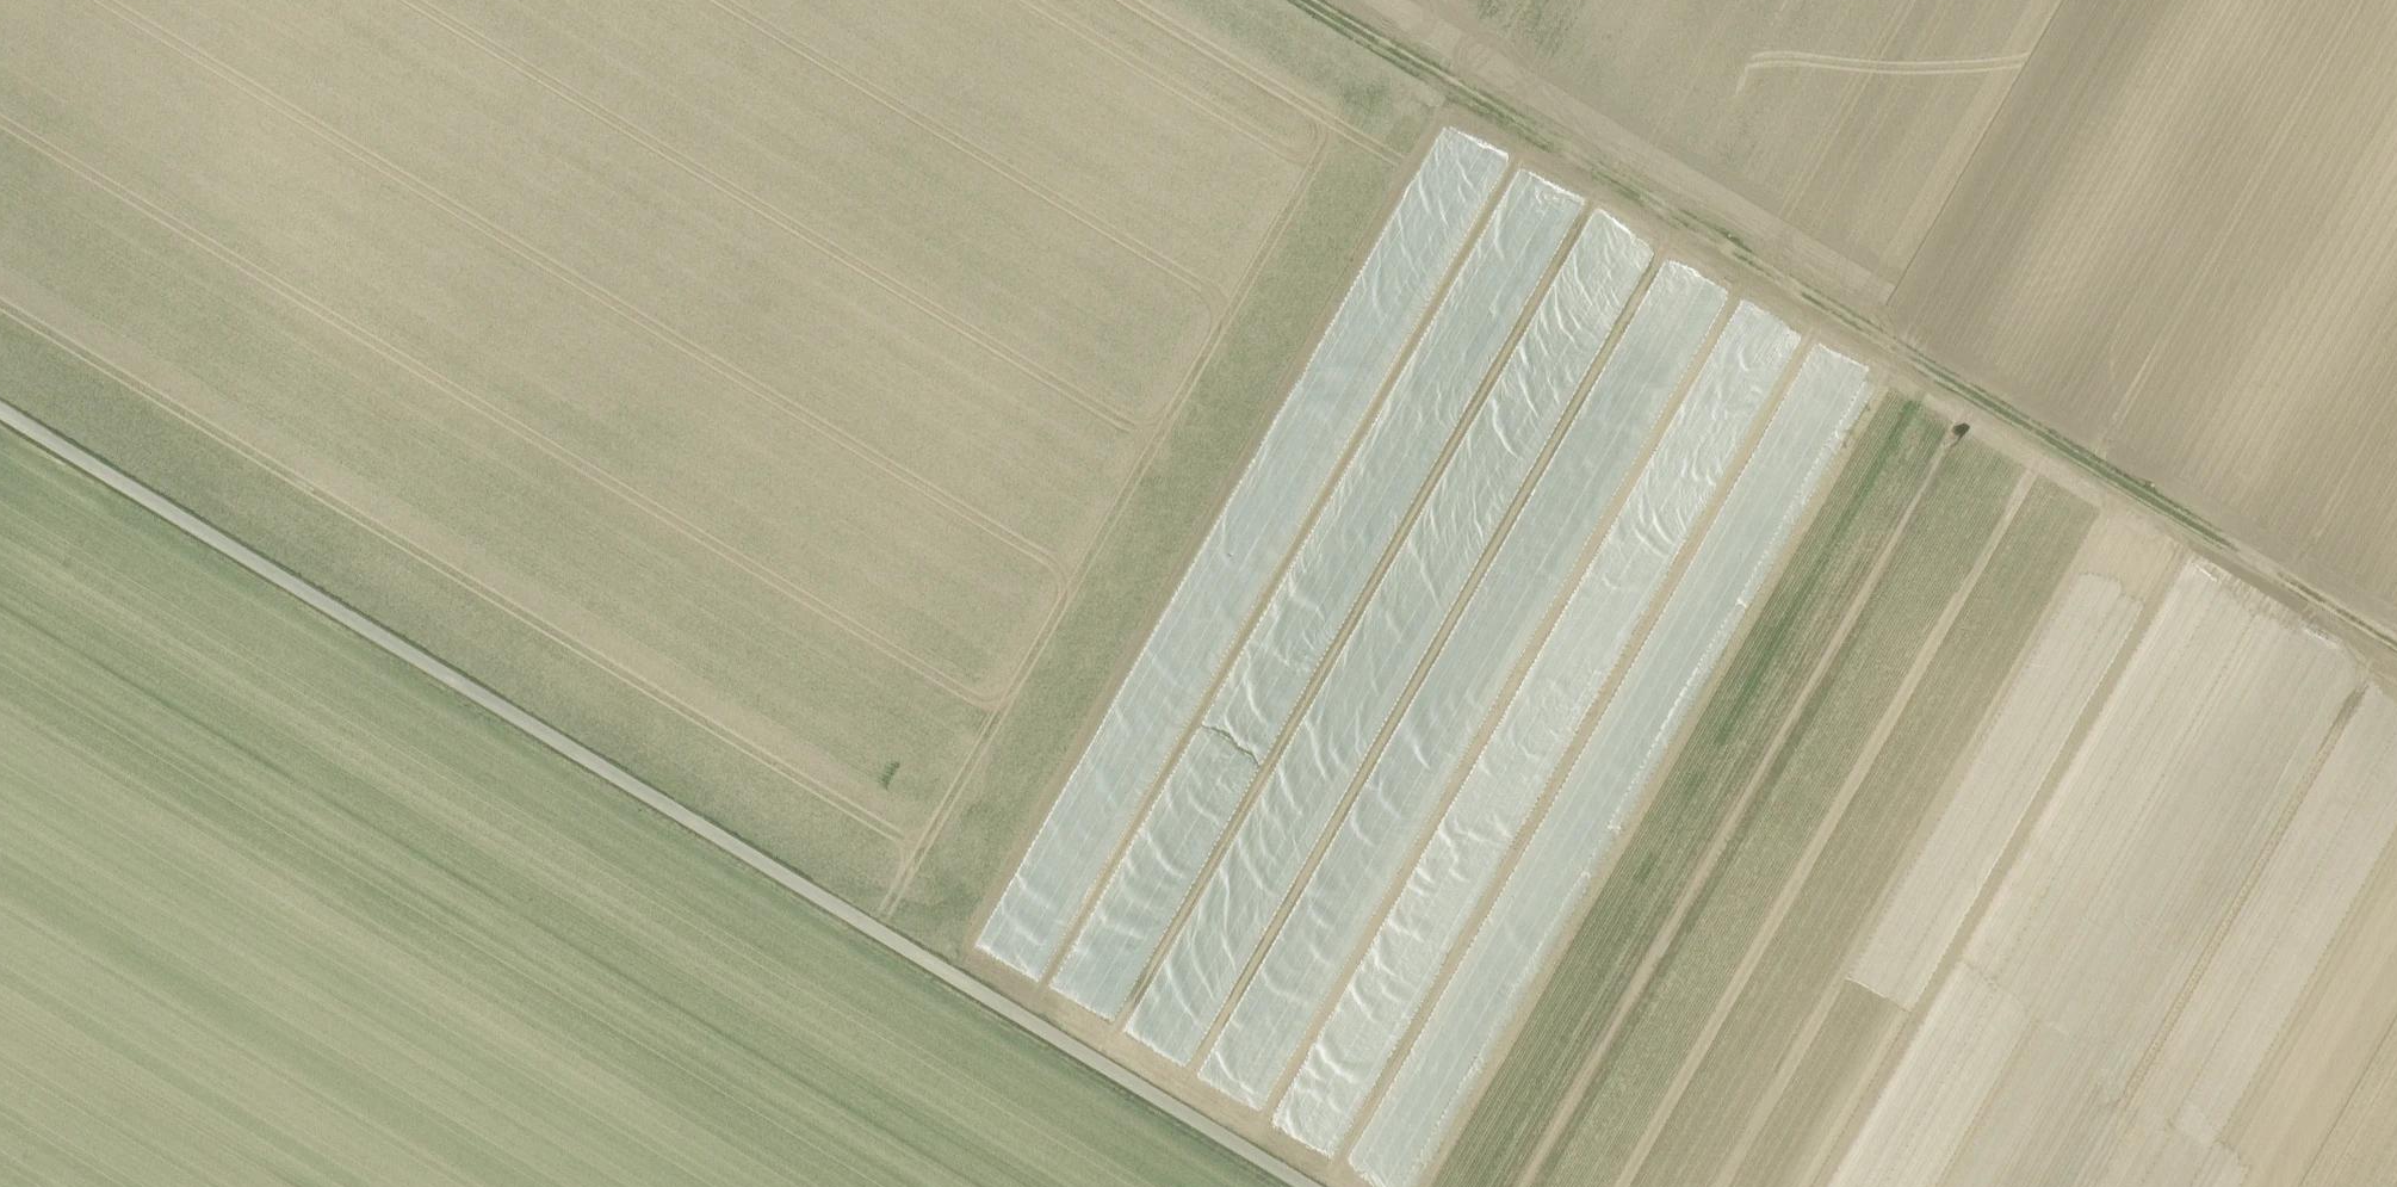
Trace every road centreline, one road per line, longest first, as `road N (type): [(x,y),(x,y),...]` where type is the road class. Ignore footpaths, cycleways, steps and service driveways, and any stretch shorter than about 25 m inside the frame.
road 1 (track): [(1303,1186),(0,414)]
road 2 (track): [(2396,647),(1307,0)]

